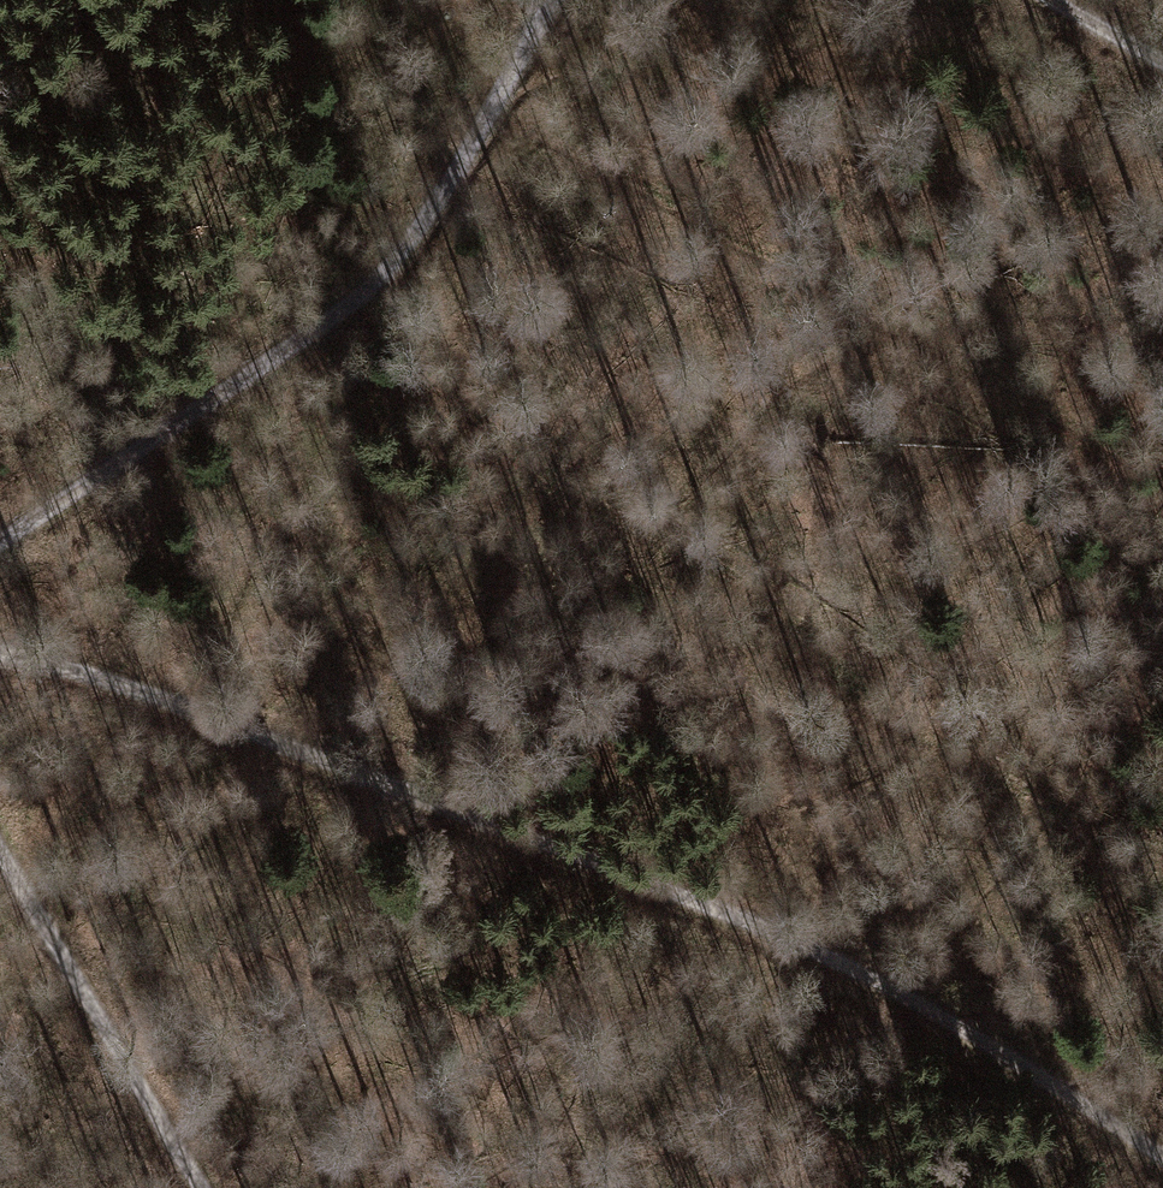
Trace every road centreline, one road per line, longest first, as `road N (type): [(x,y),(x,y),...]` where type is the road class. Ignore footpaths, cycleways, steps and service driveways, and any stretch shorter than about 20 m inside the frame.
road 1 (track): [(0,654),(148,692),(756,927),(994,1047),(1162,1157)]
road 2 (track): [(360,297),(419,369),(479,415),(511,452),(740,582),(925,737),(1093,829),(1162,852)]
road 3 (track): [(551,0),(396,262),(360,297),(0,544)]
road 4 (track): [(198,1187),(0,855)]
road 5 (track): [(1050,0),(1162,64)]

